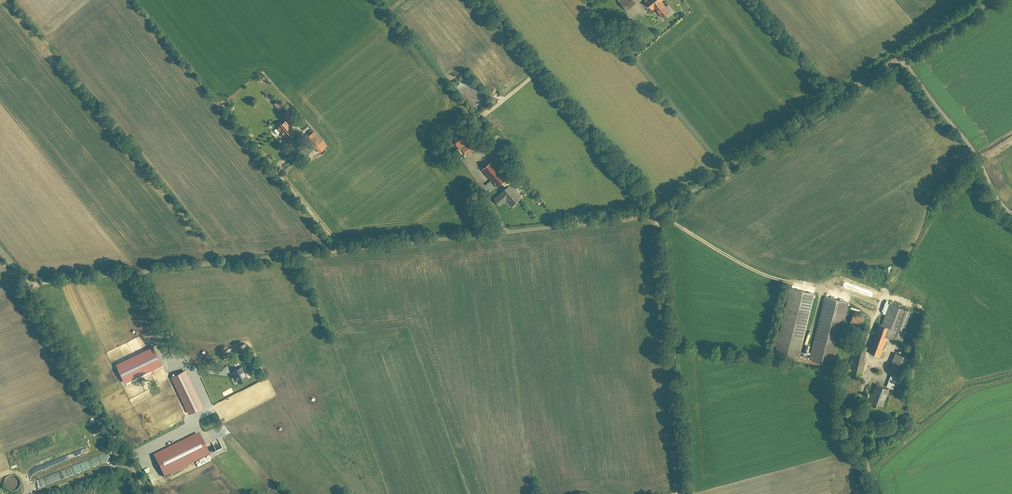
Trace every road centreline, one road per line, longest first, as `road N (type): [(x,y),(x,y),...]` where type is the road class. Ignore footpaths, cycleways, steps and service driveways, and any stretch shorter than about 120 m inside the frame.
road 1 (residential): [(655,216),(28,285)]
road 2 (track): [(874,493),(852,438),(877,309),(754,270),(655,216)]
road 3 (residential): [(995,0),(655,216)]
road 4 (residential): [(685,493),(655,216)]
road 5 (residential): [(655,216),(483,0)]
road 6 (residential): [(28,285),(147,493)]
road 7 (track): [(45,493),(130,461),(203,417),(208,405),(196,377)]
road 8 (track): [(725,169),(631,56),(628,39),(644,0)]
road 9 (track): [(342,250),(279,172),(311,149),(299,129)]
road 10 (track): [(539,71),(476,120),(490,149),(482,156)]

